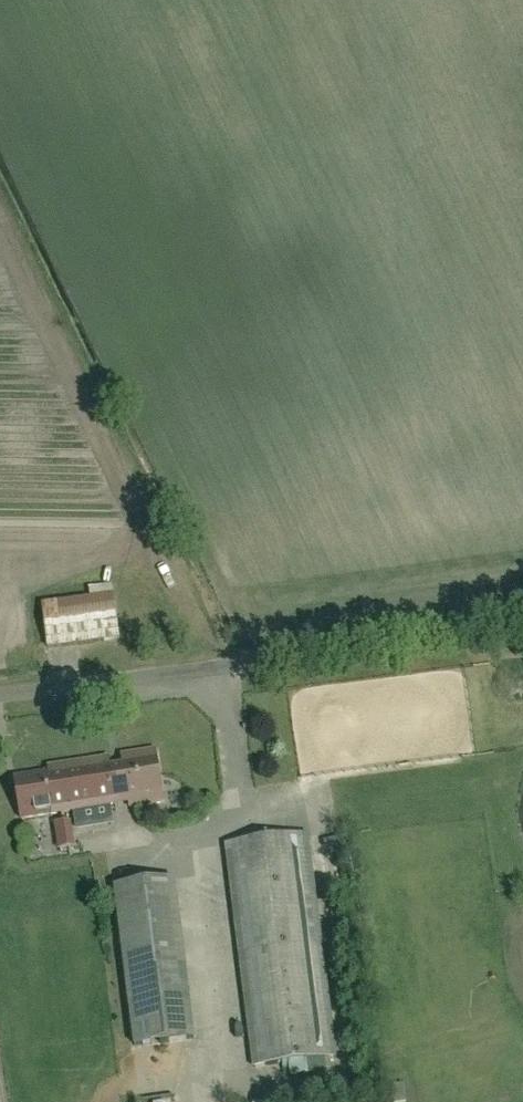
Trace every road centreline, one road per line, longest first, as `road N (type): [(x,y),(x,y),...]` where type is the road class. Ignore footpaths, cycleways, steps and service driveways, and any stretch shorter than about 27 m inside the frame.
road 1 (unclassified): [(0,694),(522,626)]

